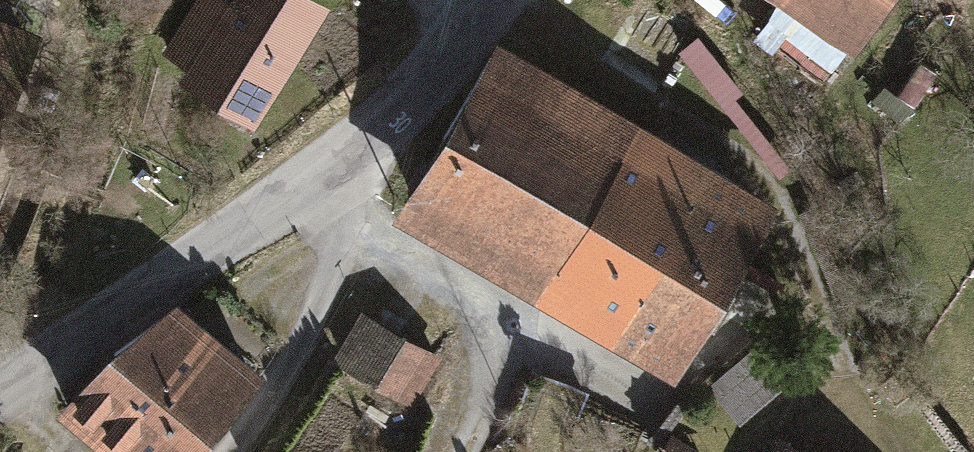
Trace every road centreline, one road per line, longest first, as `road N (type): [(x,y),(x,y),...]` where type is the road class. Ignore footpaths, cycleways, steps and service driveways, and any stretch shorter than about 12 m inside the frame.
road 1 (tertiary): [(321,172),(0,398)]
road 2 (track): [(321,172),(386,256),(492,341),(489,407),(465,451)]
road 3 (residential): [(321,172),(328,246),(315,315),(228,451)]
road 4 (tertiary): [(482,16),(411,98),(321,172)]

